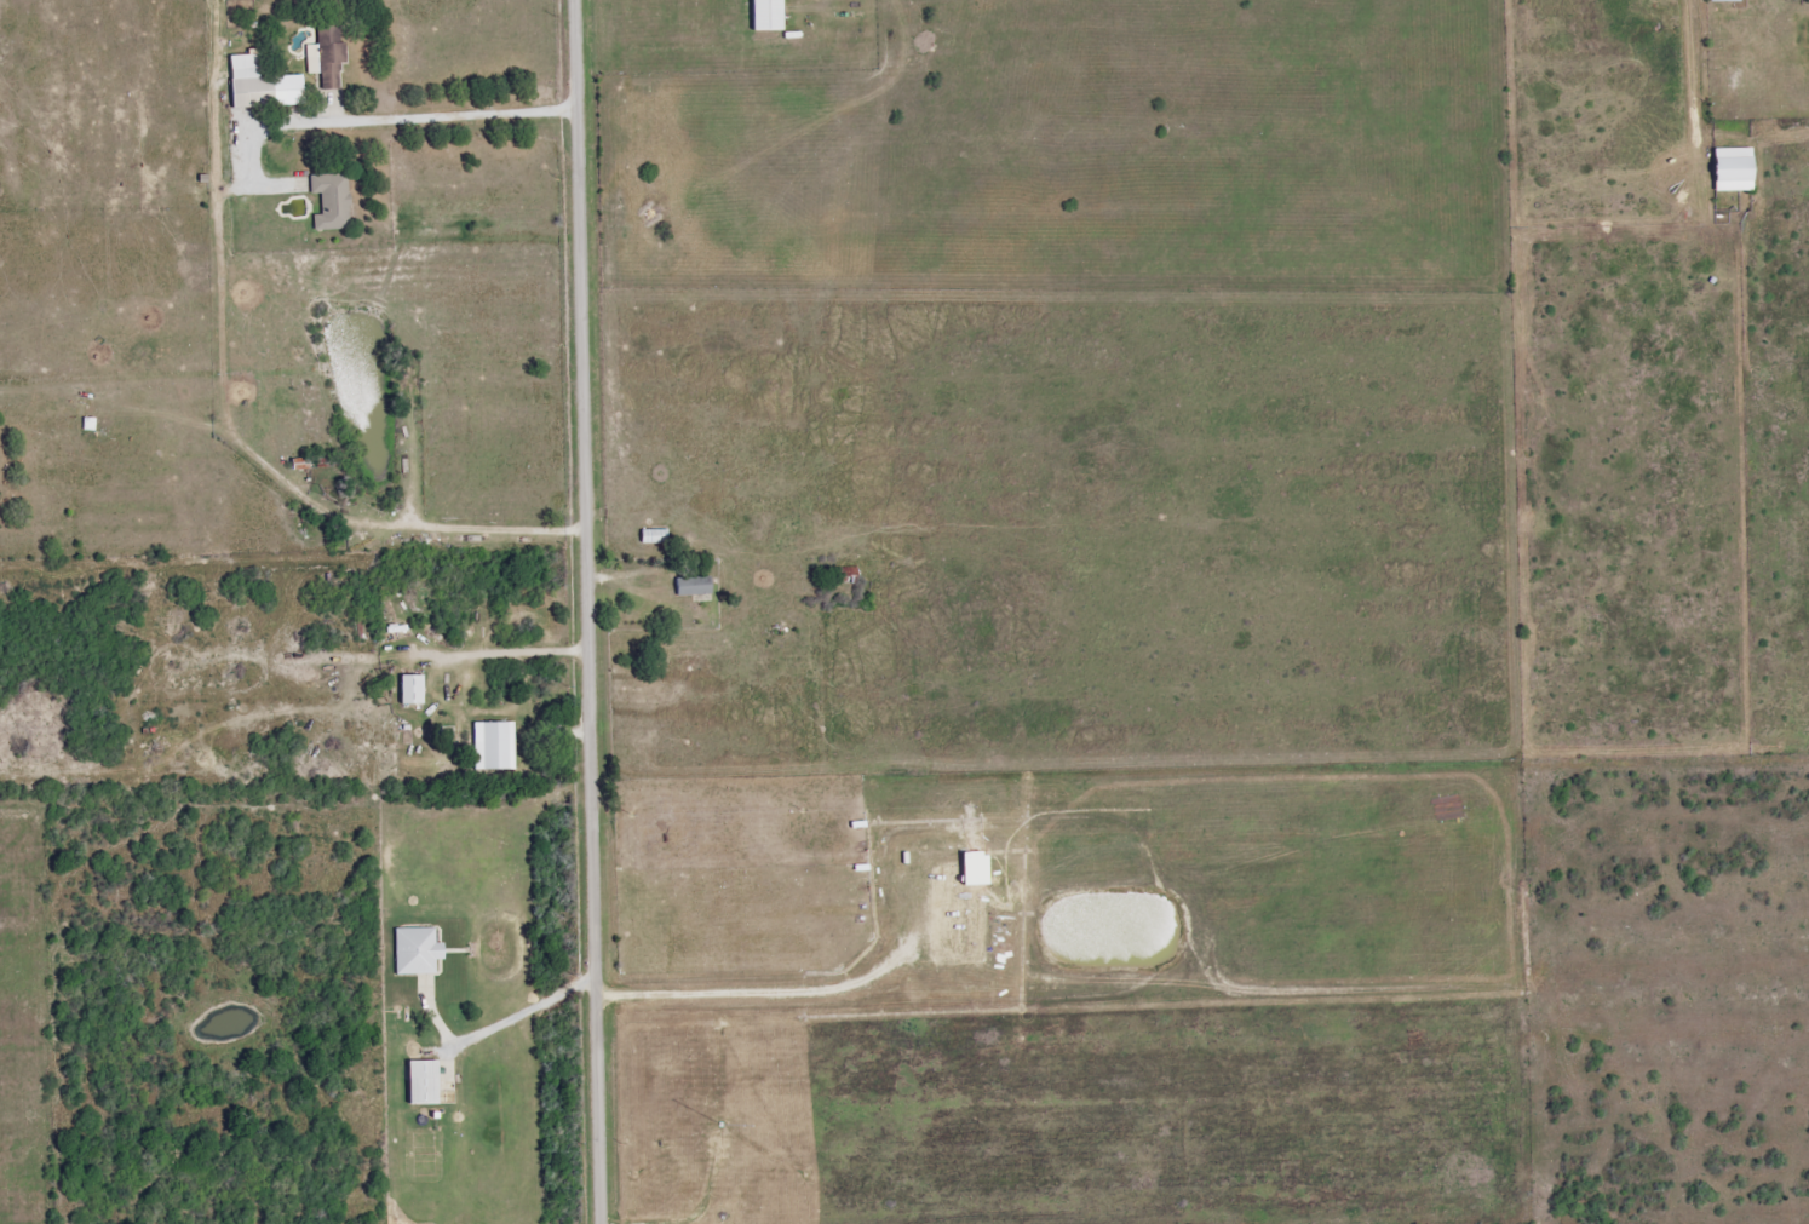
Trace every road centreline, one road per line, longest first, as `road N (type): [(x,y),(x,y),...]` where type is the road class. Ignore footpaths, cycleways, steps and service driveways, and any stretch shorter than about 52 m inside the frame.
road 1 (residential): [(604,1223),(576,0)]

